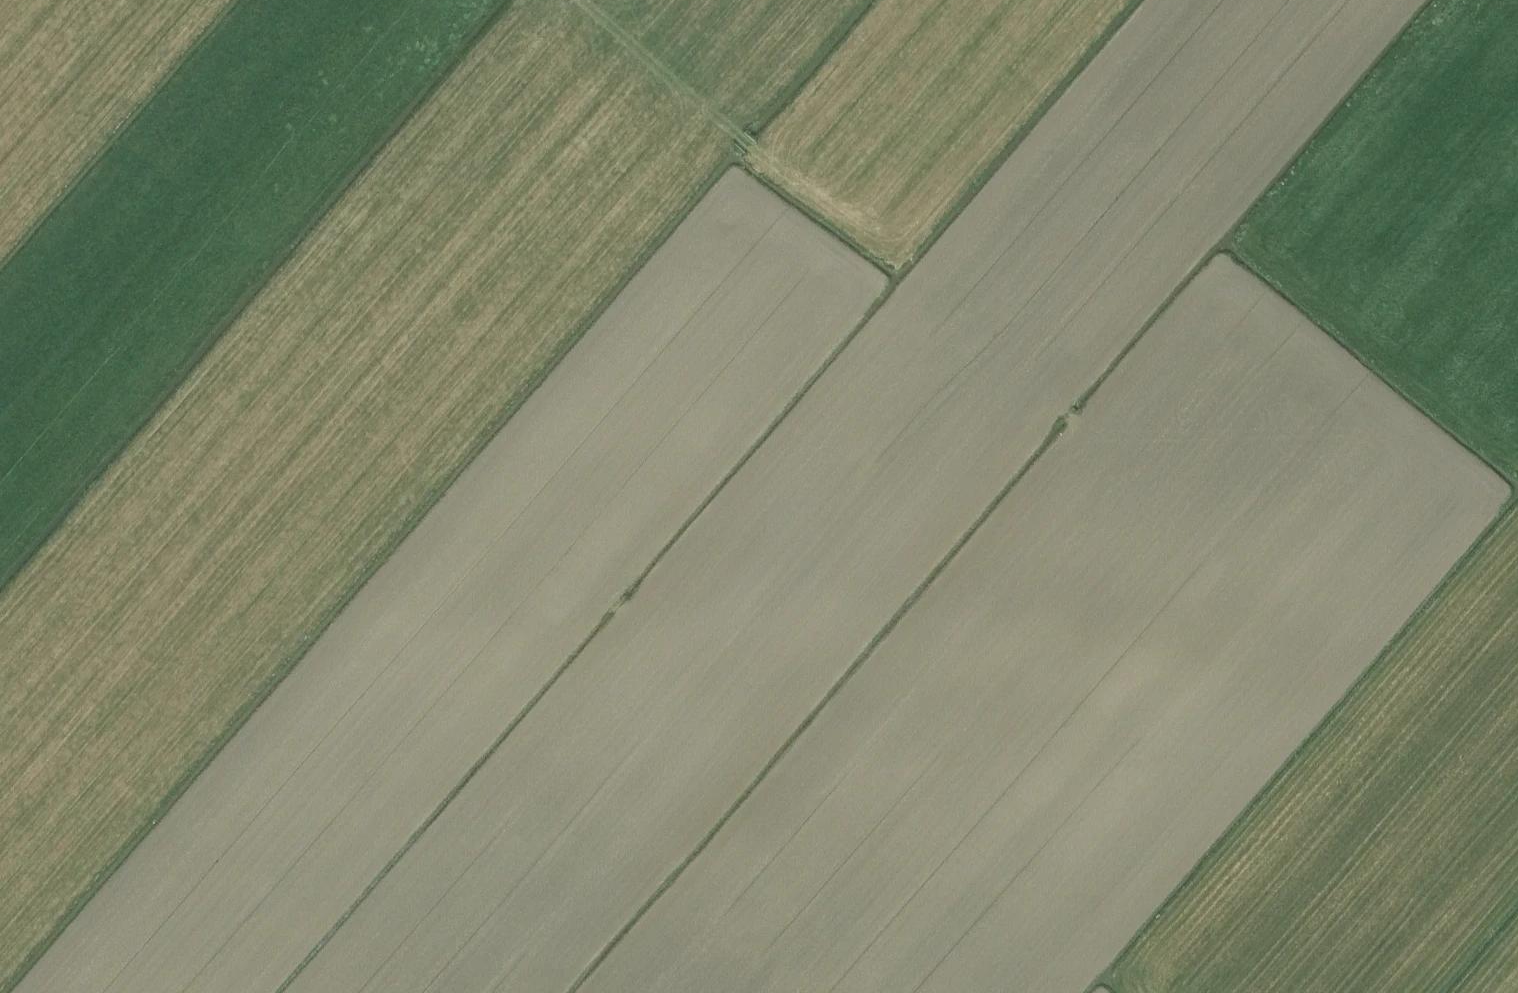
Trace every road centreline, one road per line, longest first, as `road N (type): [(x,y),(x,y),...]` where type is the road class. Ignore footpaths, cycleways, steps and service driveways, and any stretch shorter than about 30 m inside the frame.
road 1 (track): [(604,0),(761,139)]

